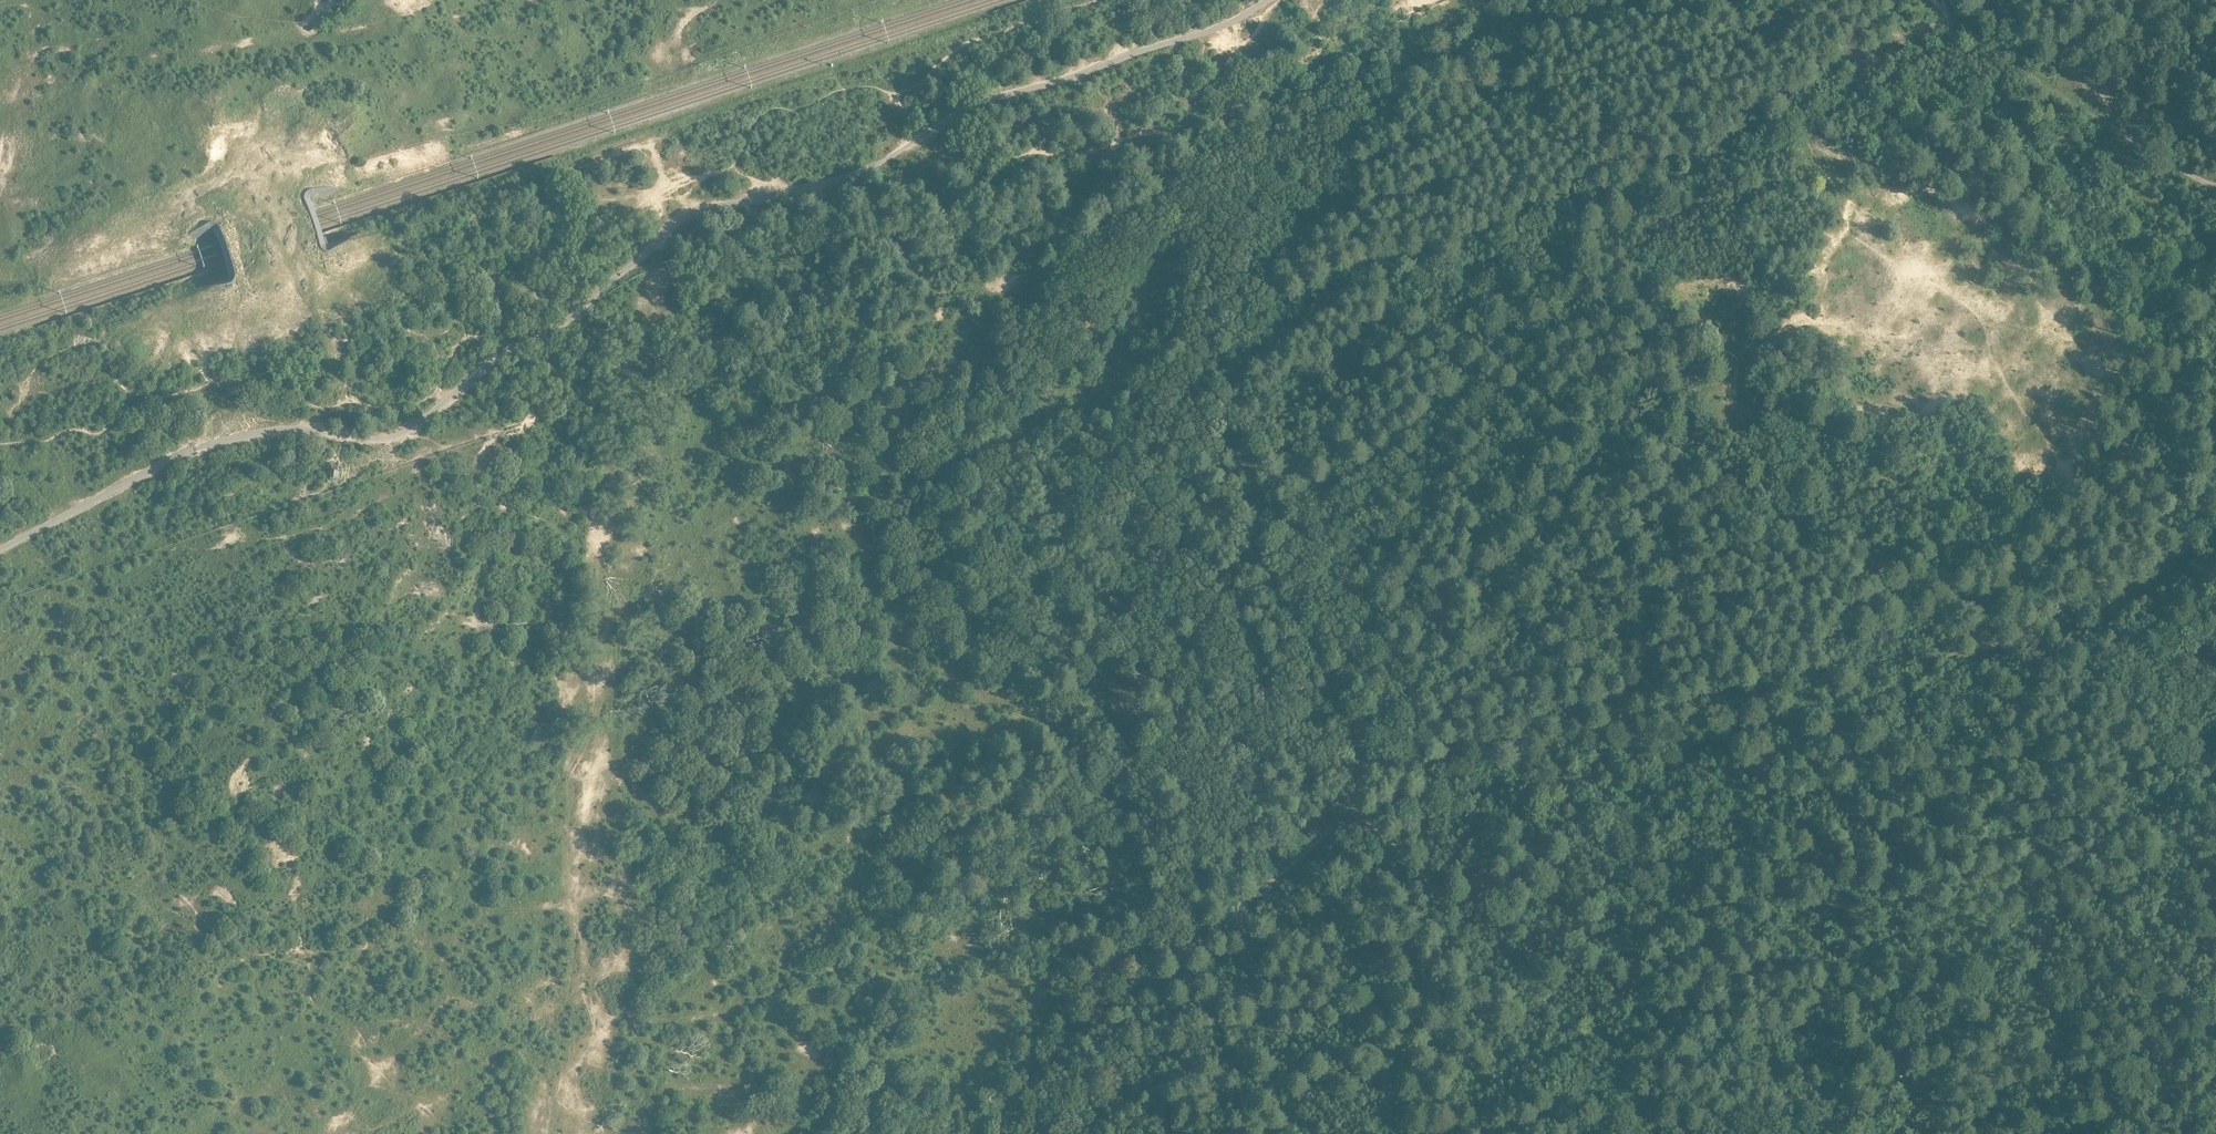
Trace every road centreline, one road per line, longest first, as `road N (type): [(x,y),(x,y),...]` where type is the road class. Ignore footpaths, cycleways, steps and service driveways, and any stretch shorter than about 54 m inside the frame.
road 1 (track): [(1340,820),(1364,762),(1264,565),(1246,508),(1248,479),(1385,339),(1469,268),(1665,174),(1802,138),(1882,54),(1936,23),(1975,27),(2060,98),(2215,185)]
road 2 (track): [(1360,816),(1452,792),(1617,784),(1802,715),(2024,654),(2113,615)]
road 3 (track): [(999,1133),(1036,1071),(1340,820),(1360,816)]
road 4 (track): [(41,0),(0,194)]
road 5 (track): [(2215,1118),(2177,1108),(2168,1087),(2178,1053),(2215,1029)]
road 6 (track): [(2113,615),(2215,539)]

